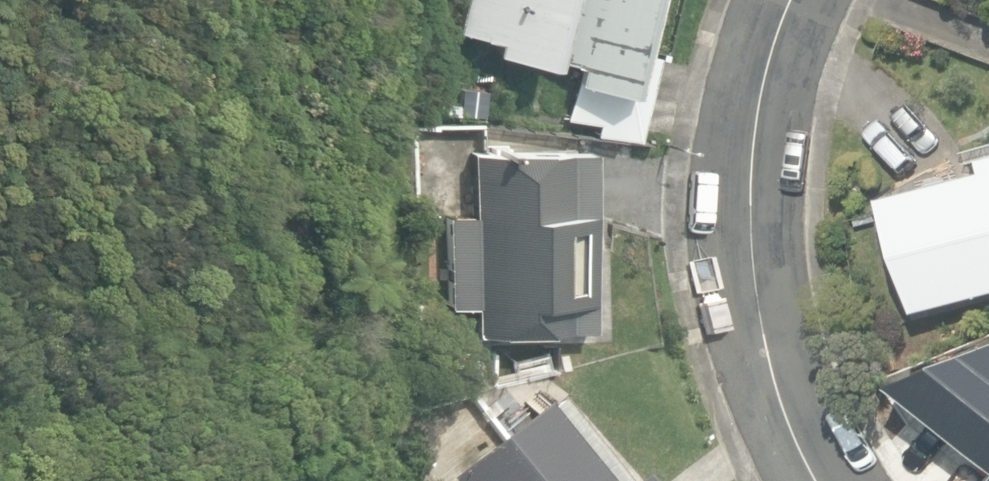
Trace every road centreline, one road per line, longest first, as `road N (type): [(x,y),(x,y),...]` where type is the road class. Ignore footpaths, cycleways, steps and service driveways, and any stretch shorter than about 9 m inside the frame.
road 1 (residential): [(786,0),(749,125),(742,204),(748,284),(793,417),(831,480)]

